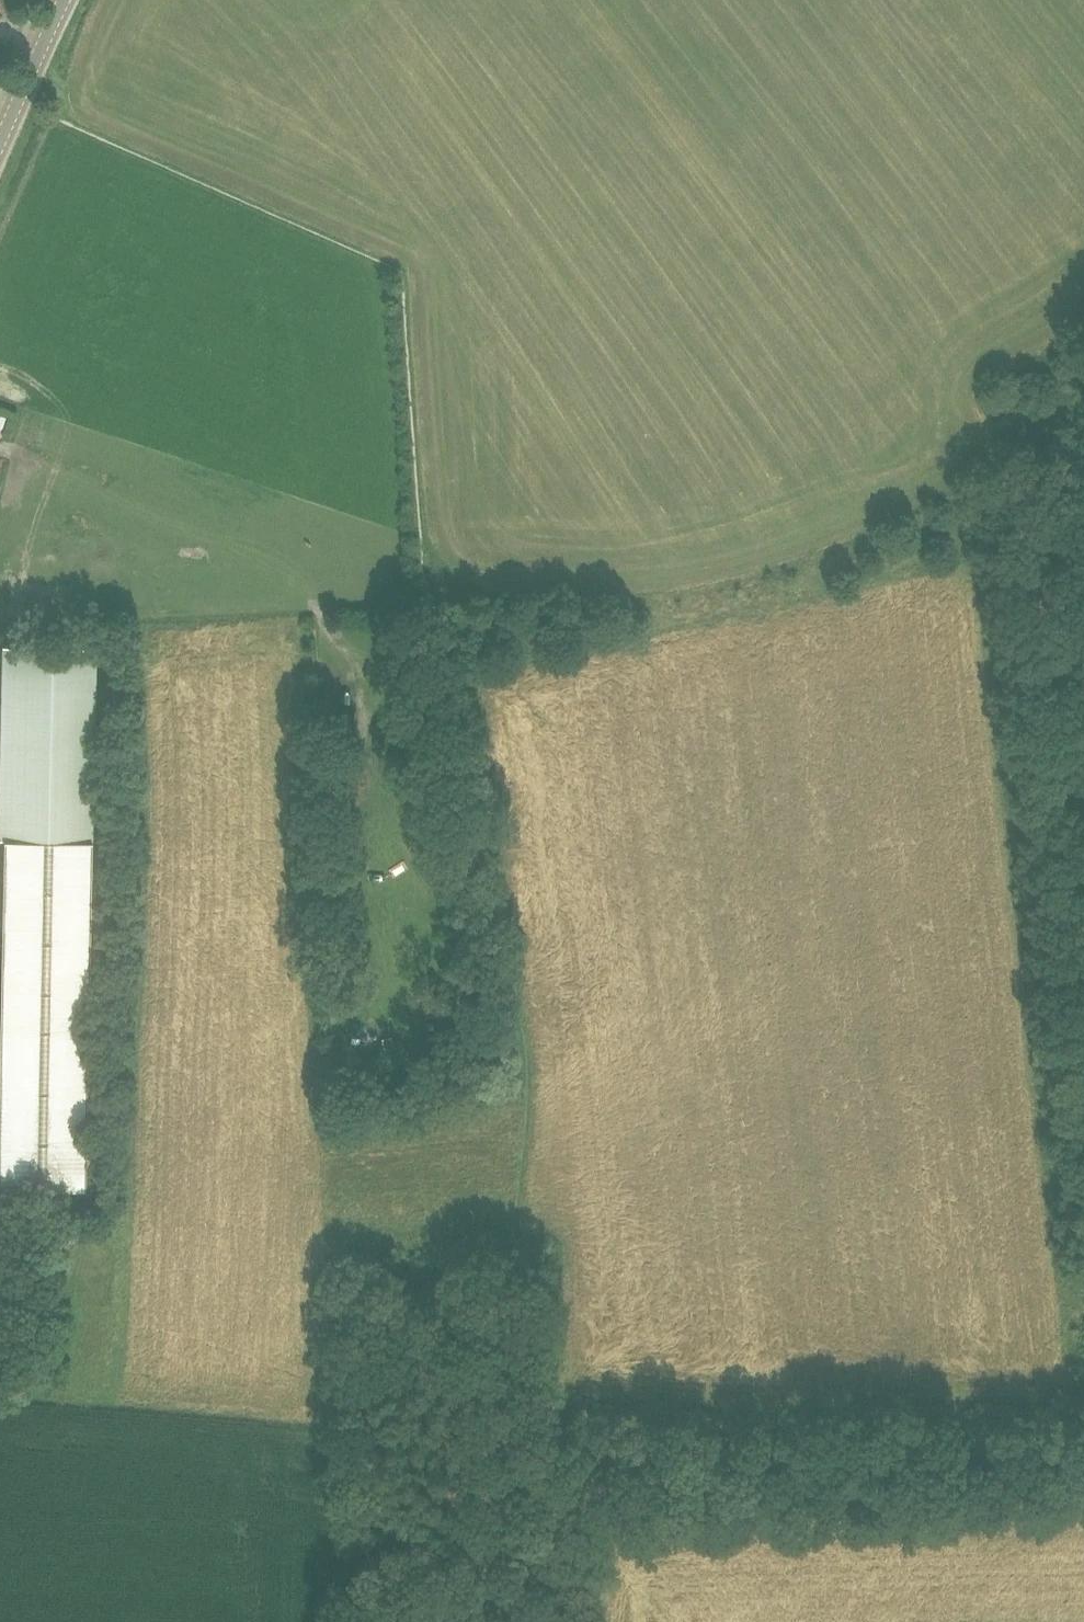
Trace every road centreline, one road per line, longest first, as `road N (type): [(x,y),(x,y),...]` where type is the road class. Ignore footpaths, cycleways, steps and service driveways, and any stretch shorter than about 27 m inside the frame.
road 1 (tertiary): [(0,141),(68,0)]

